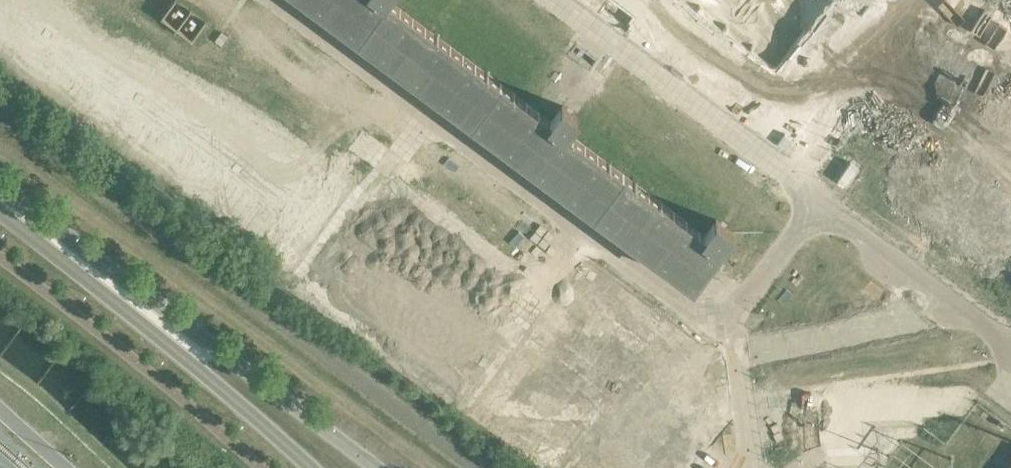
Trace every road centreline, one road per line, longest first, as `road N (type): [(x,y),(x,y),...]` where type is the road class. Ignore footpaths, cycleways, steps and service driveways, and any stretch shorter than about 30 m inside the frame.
road 1 (secondary): [(379,467),(100,259),(0,197)]
road 2 (secondary): [(0,198),(310,467)]
road 3 (track): [(100,0),(174,47),(254,82),(364,110),(430,113)]

